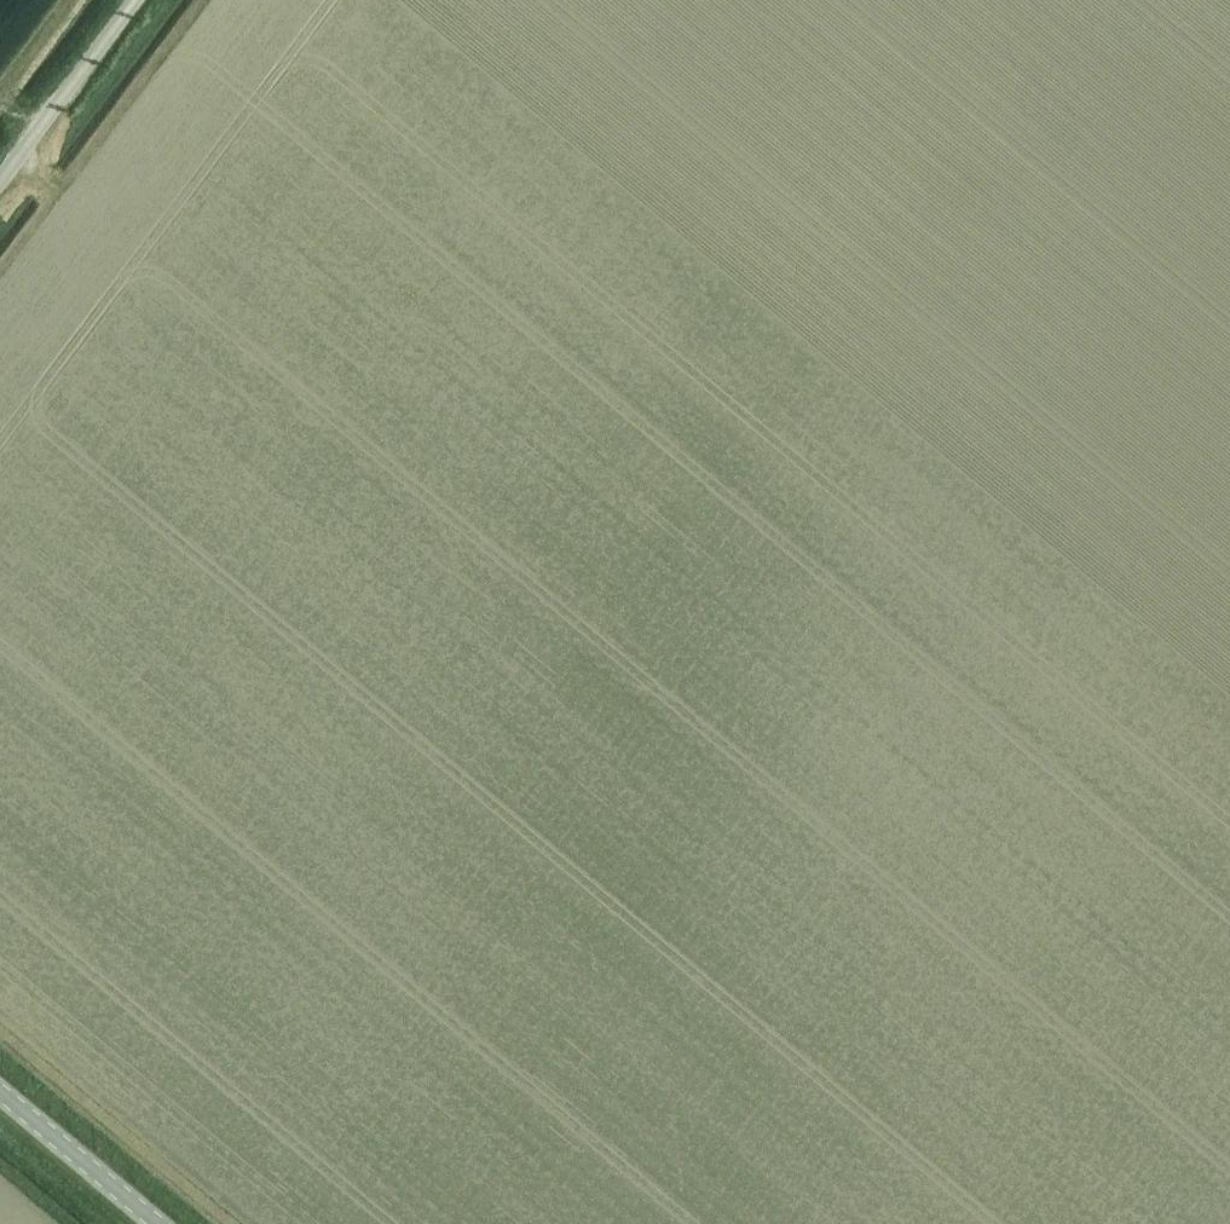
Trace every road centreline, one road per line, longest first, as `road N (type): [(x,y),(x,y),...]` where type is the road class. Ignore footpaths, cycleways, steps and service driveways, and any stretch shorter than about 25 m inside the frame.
road 1 (unclassified): [(0,183),(137,0)]
road 2 (tertiary): [(150,1223),(0,1098)]

